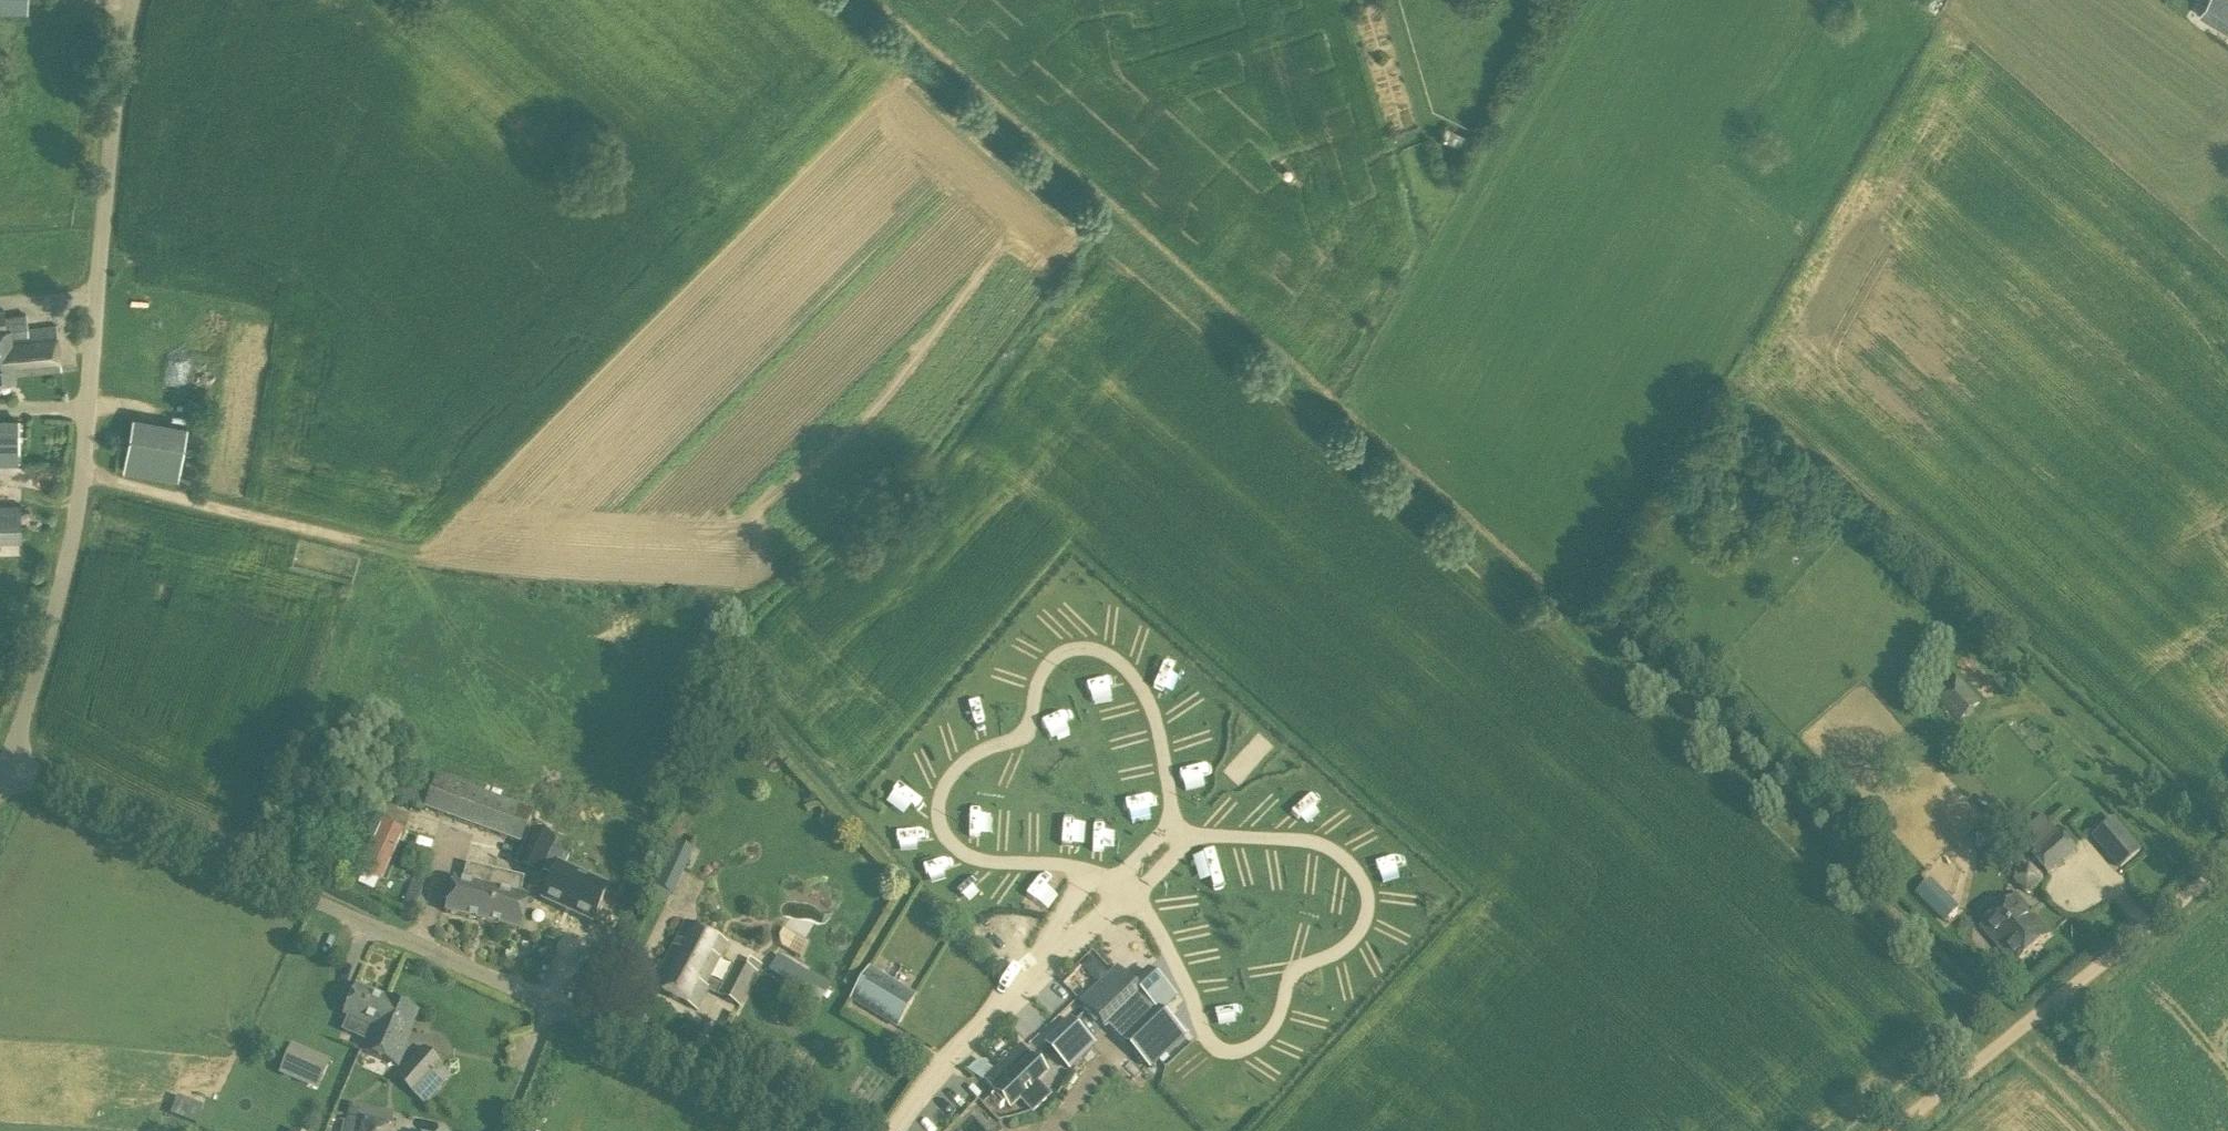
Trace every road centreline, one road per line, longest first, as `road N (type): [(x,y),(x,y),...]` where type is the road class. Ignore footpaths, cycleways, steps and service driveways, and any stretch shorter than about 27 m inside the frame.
road 1 (unclassified): [(793,1130),(572,1017),(6,768)]
road 2 (unclassified): [(6,768),(54,634),(81,497),(131,0)]
road 3 (unclassified): [(1887,1130),(2227,858)]

